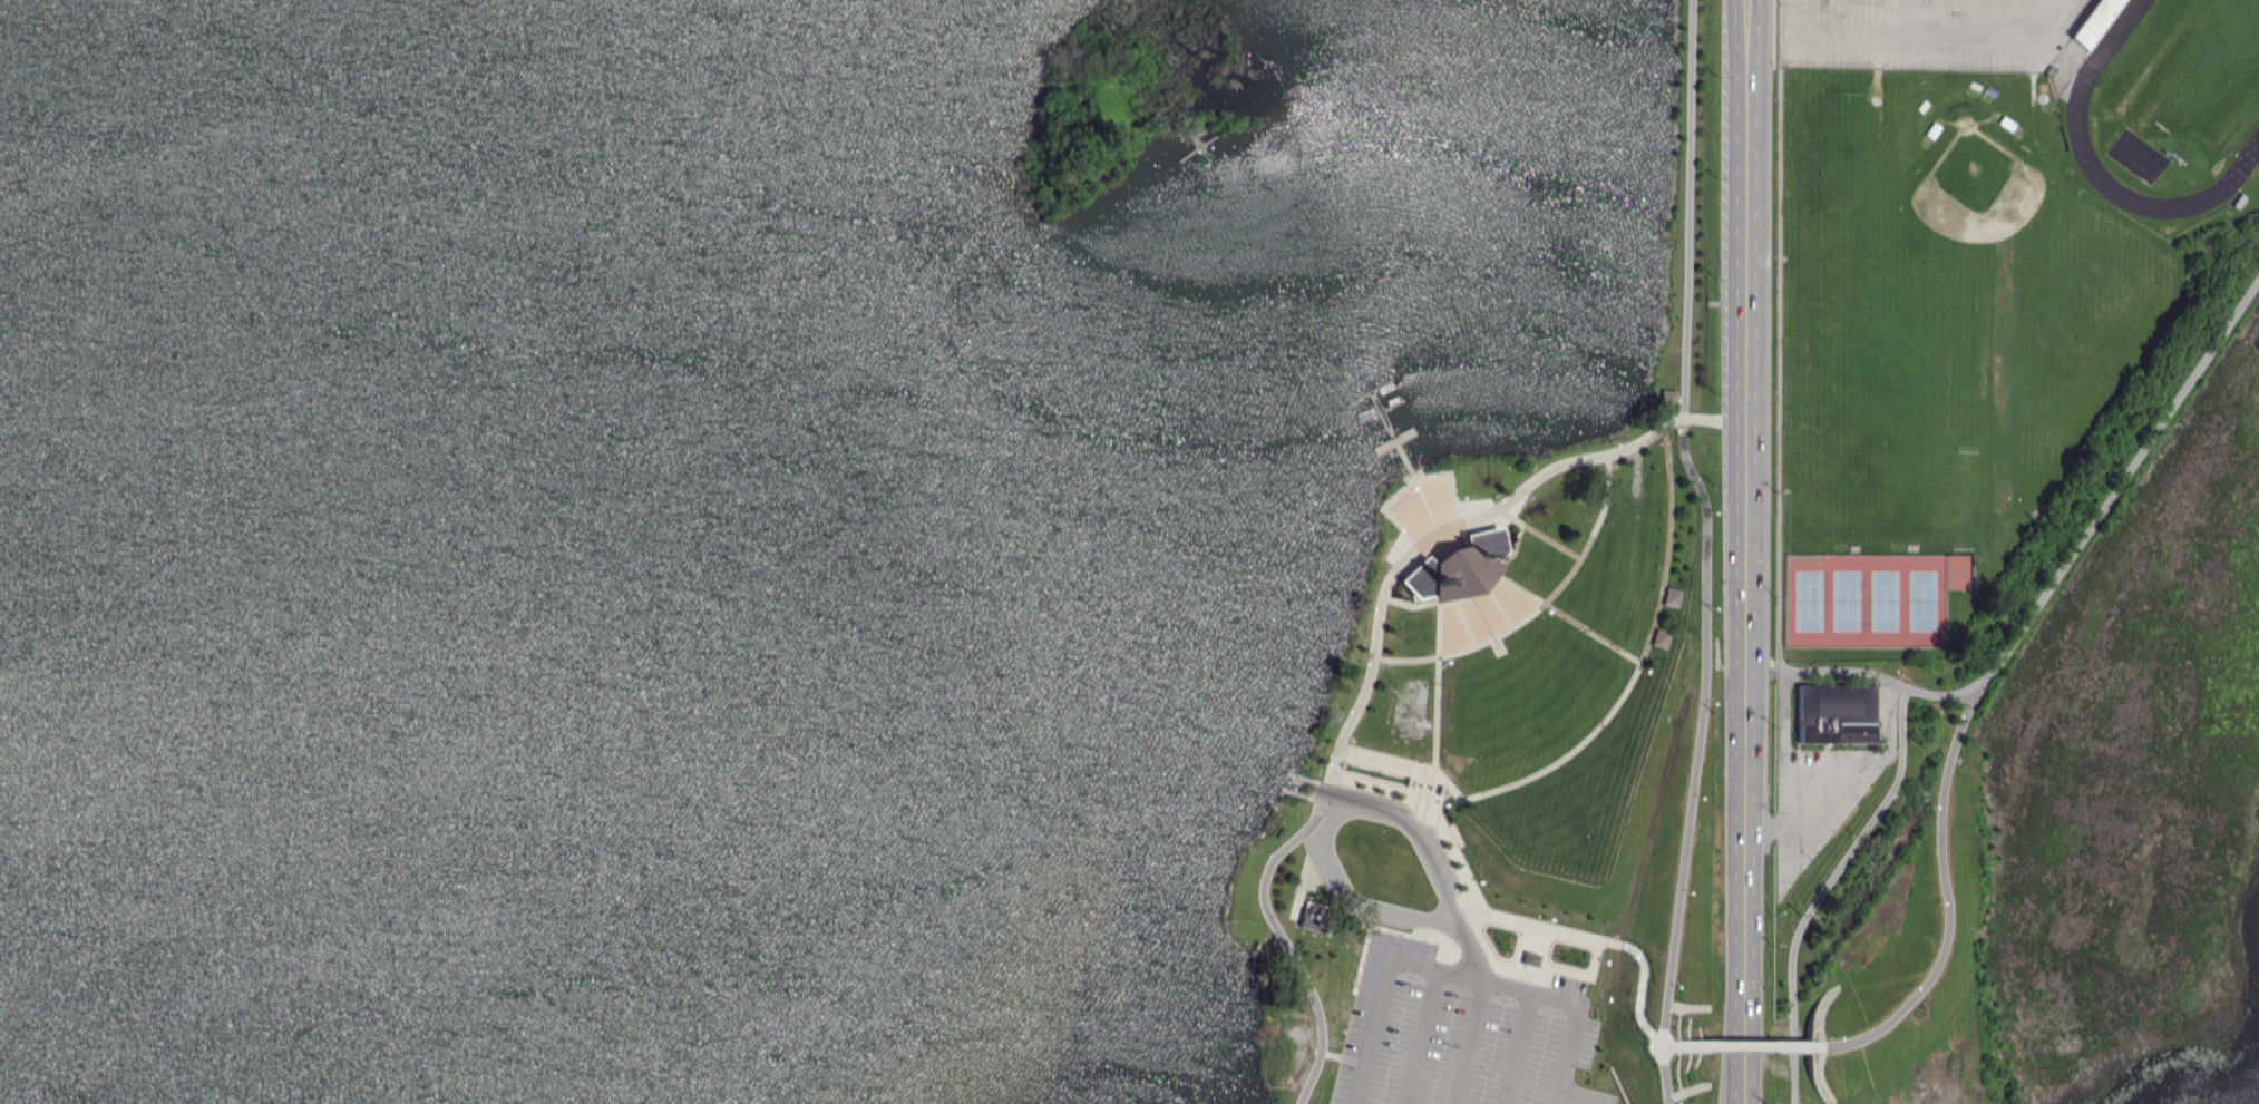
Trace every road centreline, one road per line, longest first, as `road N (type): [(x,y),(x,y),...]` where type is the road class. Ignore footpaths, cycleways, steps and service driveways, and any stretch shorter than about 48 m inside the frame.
road 1 (primary): [(1746,0),(1745,1103)]

